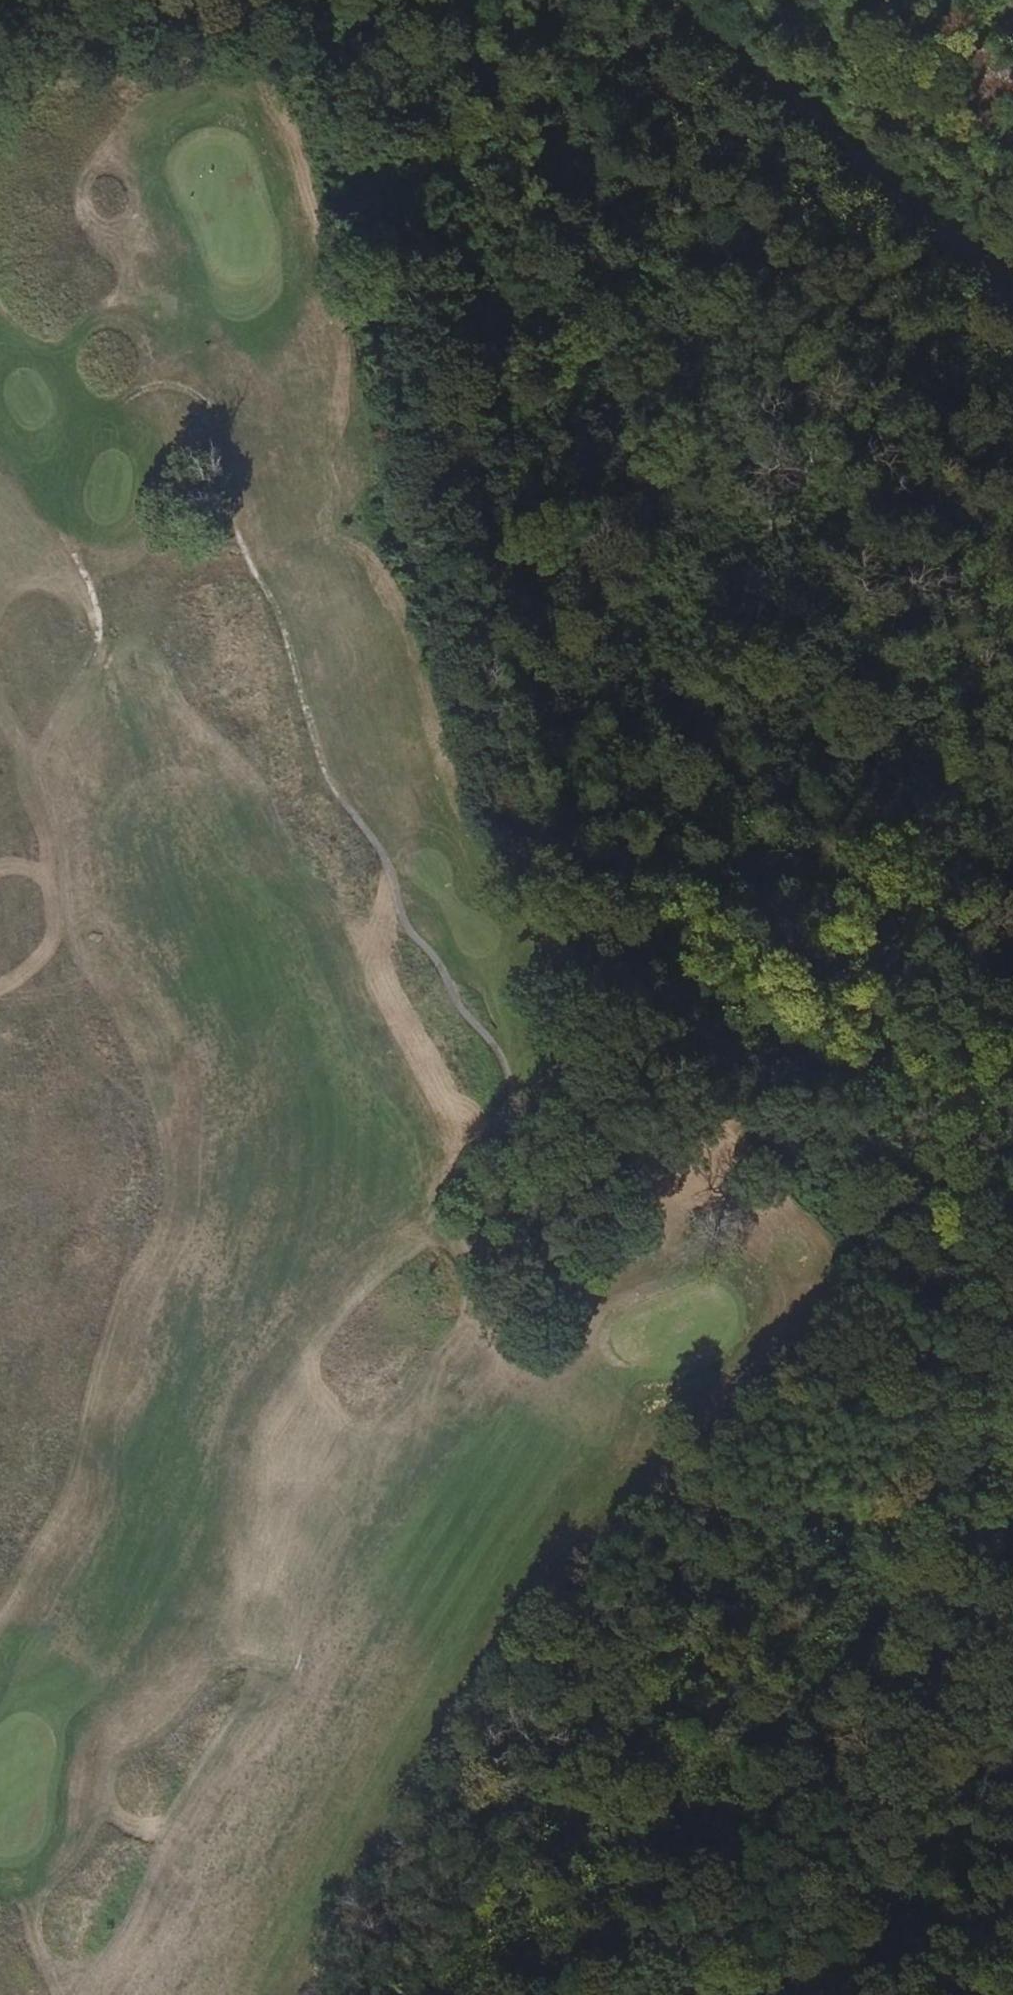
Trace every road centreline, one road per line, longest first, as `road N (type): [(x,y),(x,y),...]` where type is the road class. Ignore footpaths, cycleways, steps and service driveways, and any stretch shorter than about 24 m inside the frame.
road 1 (track): [(1012,1565),(665,1895),(581,1994)]
road 2 (unclassified): [(1012,292),(698,0)]

